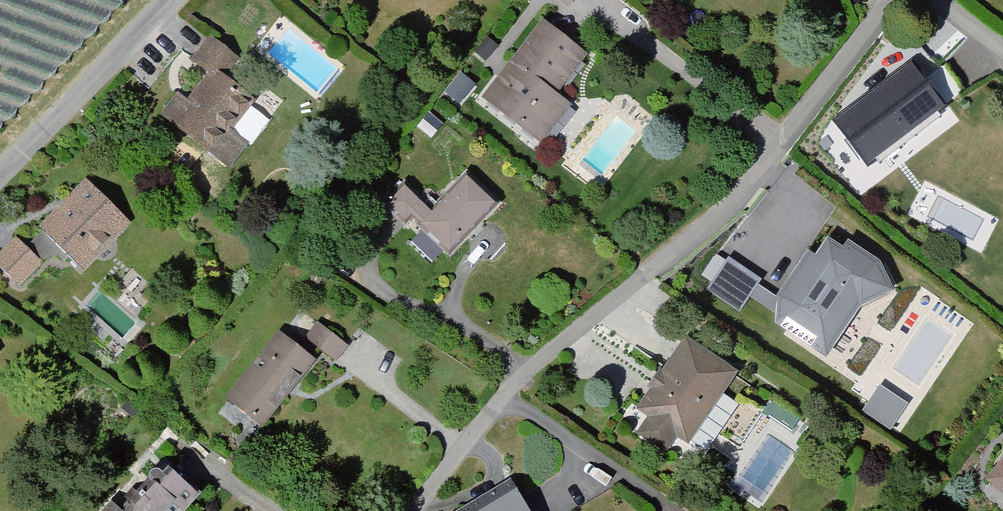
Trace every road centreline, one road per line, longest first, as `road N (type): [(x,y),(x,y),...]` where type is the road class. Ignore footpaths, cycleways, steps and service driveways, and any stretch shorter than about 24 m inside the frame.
road 1 (residential): [(884,0),(738,201),(519,380),(408,510)]
road 2 (unclassified): [(169,0),(0,174)]

